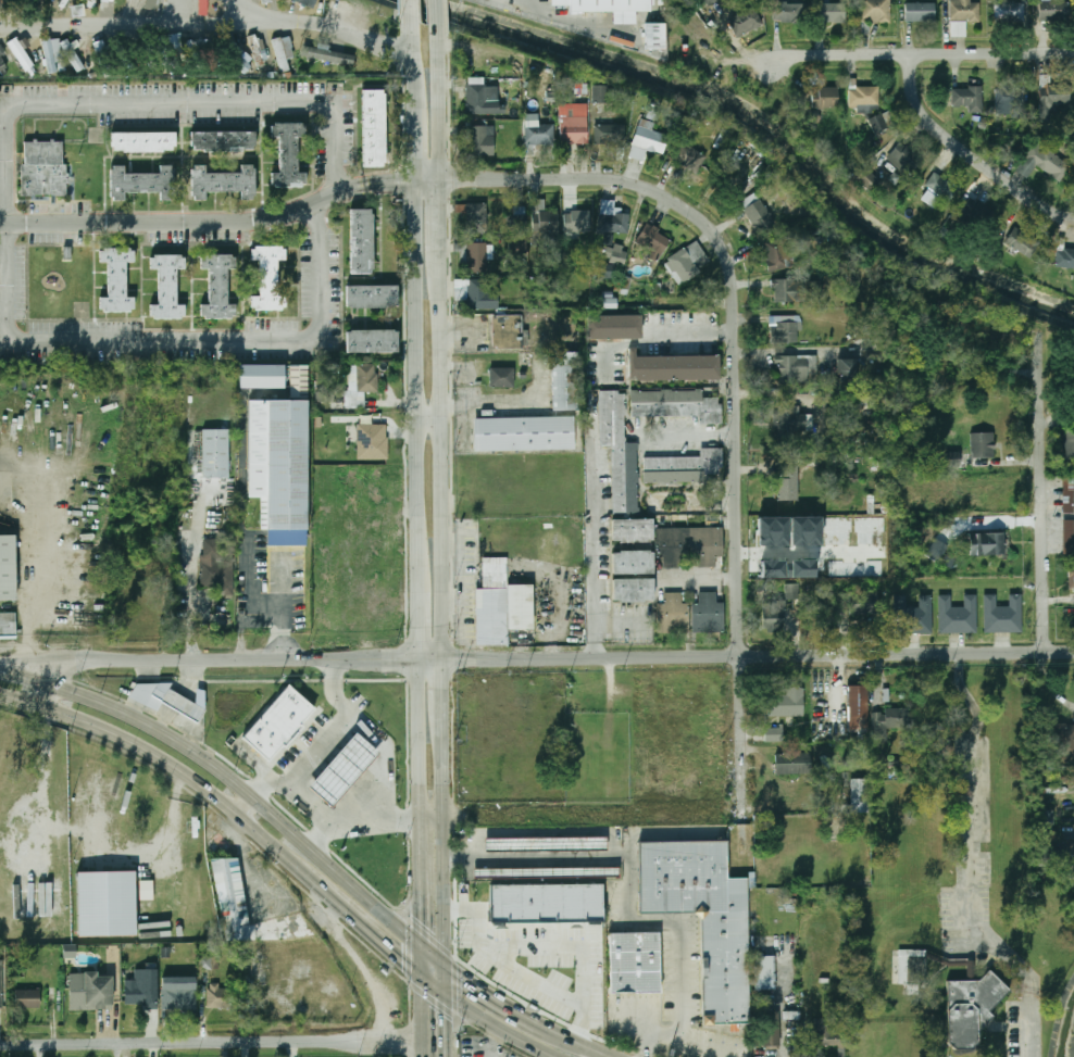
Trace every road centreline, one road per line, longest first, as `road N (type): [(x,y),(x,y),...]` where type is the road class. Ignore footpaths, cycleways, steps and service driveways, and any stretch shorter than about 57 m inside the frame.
road 1 (residential): [(1073,653),(74,656)]
road 2 (residential): [(744,845),(738,299),(725,249),(686,207),(626,184),(415,178)]
road 3 (secondary): [(444,959),(201,750),(121,706),(0,664)]
road 4 (residential): [(424,1041),(0,1045)]
road 5 (secondary): [(0,691),(163,753),(220,791),(352,911)]
road 6 (secondary): [(442,657),(439,265)]
road 7 (secondary): [(415,178),(421,544)]
road 8 (residential): [(1047,653),(1041,332)]
road 9 (residential): [(771,63),(804,55),(1073,53)]
road 10 (secondary): [(444,984),(442,725)]
road 11 (residential): [(913,54),(915,95),(932,123),(1024,194),(1073,218)]
road 12 (secondary): [(424,972),(566,1056)]
road 13 (secondary): [(421,657),(423,818)]
road 14 (secondary): [(439,178),(440,21)]
road 15 (secondary): [(423,818),(423,946)]
road 16 (secondary): [(627,1056),(514,1006)]

